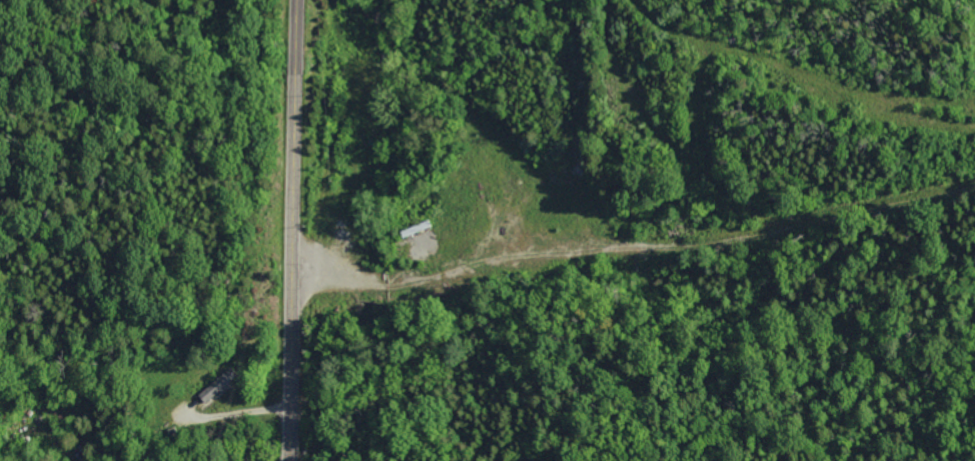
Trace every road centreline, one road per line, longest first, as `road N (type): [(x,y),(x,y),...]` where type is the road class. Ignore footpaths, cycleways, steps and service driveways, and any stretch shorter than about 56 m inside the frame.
road 1 (primary): [(291,460),(299,0)]

